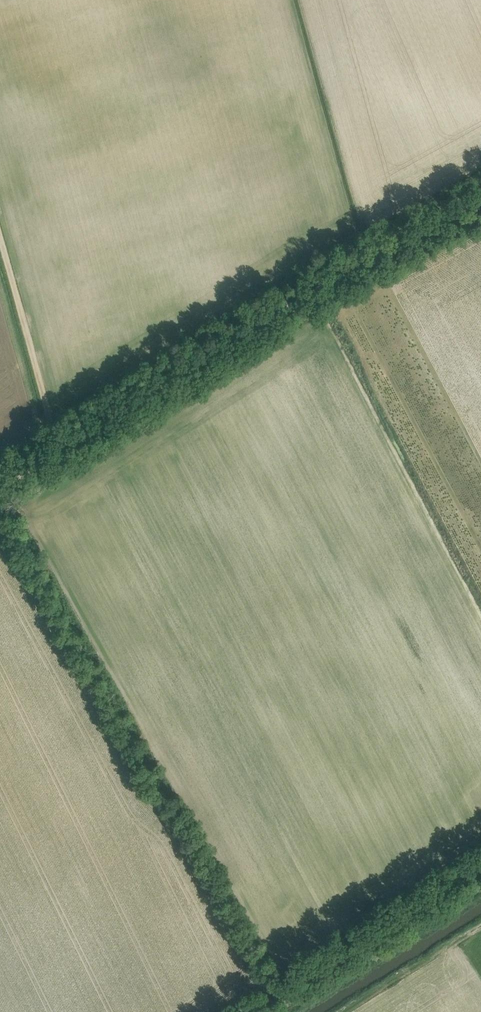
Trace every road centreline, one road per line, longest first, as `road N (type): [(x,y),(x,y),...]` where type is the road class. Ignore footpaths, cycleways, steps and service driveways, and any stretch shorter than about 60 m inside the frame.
road 1 (unclassified): [(0,481),(316,285),(480,196)]
road 2 (track): [(53,447),(0,244)]

